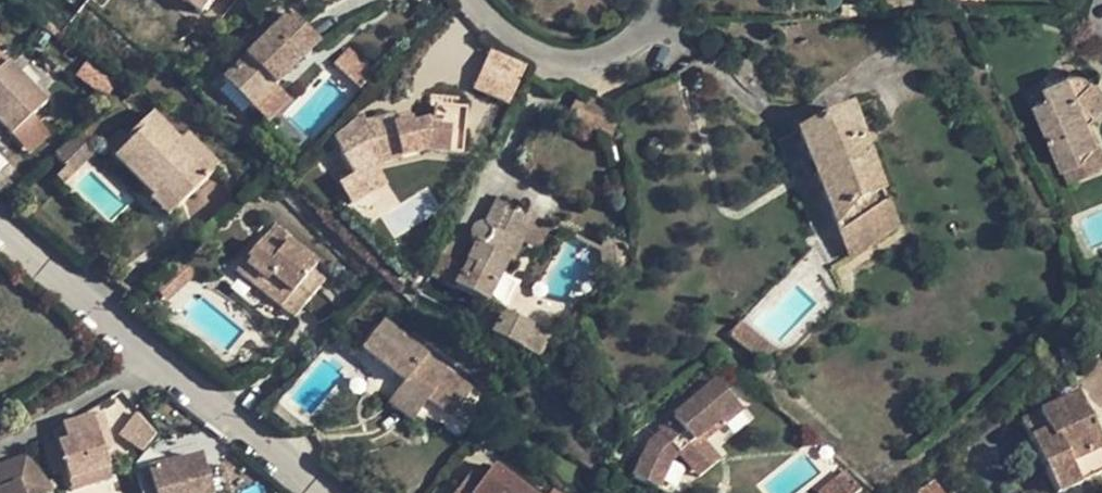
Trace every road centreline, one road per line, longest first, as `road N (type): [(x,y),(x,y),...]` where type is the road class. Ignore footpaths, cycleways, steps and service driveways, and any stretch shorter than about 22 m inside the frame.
road 1 (residential): [(0,228),(317,492)]
road 2 (residential): [(474,0),(493,24),(557,63),(624,50),(656,31),(665,0)]

